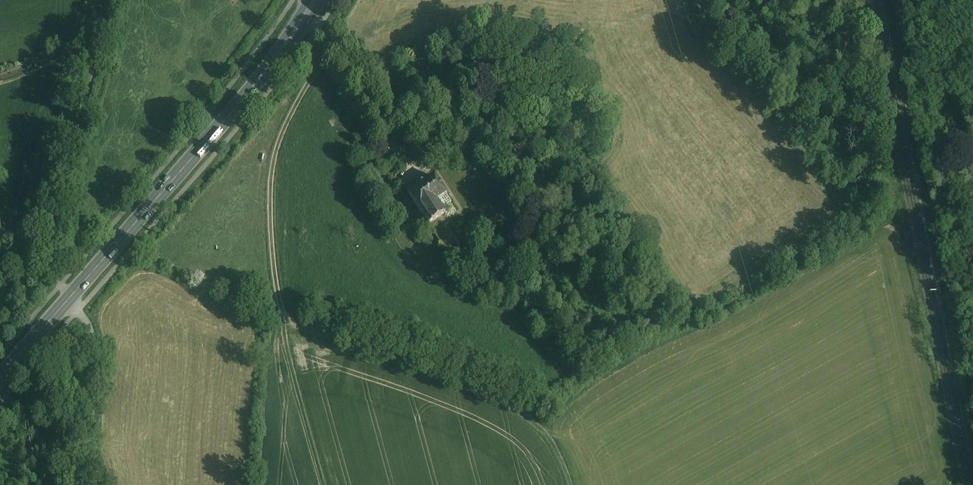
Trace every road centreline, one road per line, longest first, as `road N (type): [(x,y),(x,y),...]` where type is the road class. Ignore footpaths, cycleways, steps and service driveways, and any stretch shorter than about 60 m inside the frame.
road 1 (track): [(335,52),(290,117),(274,157),(274,258),(285,316),(521,411),(548,433),(571,484)]
road 2 (primary): [(314,0),(227,118),(0,380)]
road 3 (track): [(897,0),(972,399)]
road 4 (track): [(102,484),(92,432),(94,340),(70,298)]

